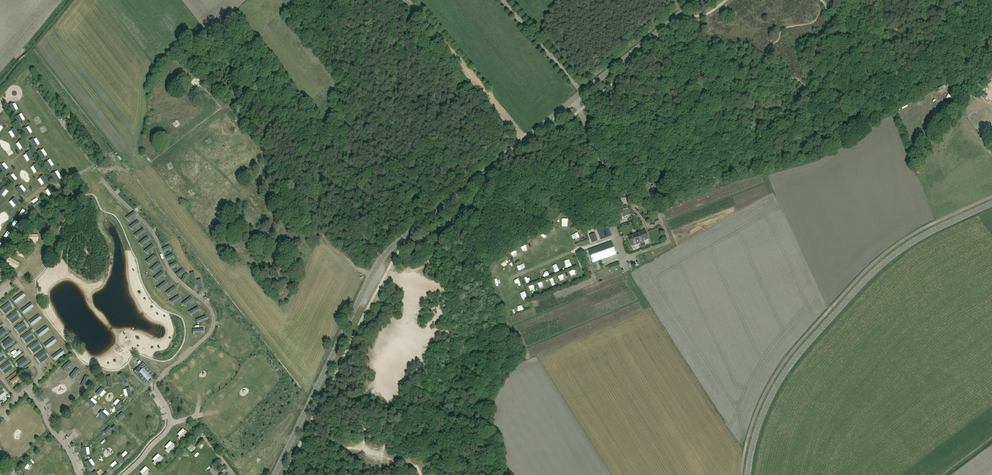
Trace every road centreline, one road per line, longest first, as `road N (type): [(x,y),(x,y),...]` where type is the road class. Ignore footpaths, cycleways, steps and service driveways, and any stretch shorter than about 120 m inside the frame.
road 1 (unclassified): [(274,474),(371,274),(401,240),(574,100)]
road 2 (tertiary): [(748,474),(763,415),(800,351),(876,269),(915,240),(991,204)]
road 3 (track): [(404,0),(523,141)]
road 4 (unclassified): [(574,100),(698,0)]
road 5 (unclassified): [(574,100),(615,196),(618,237)]

